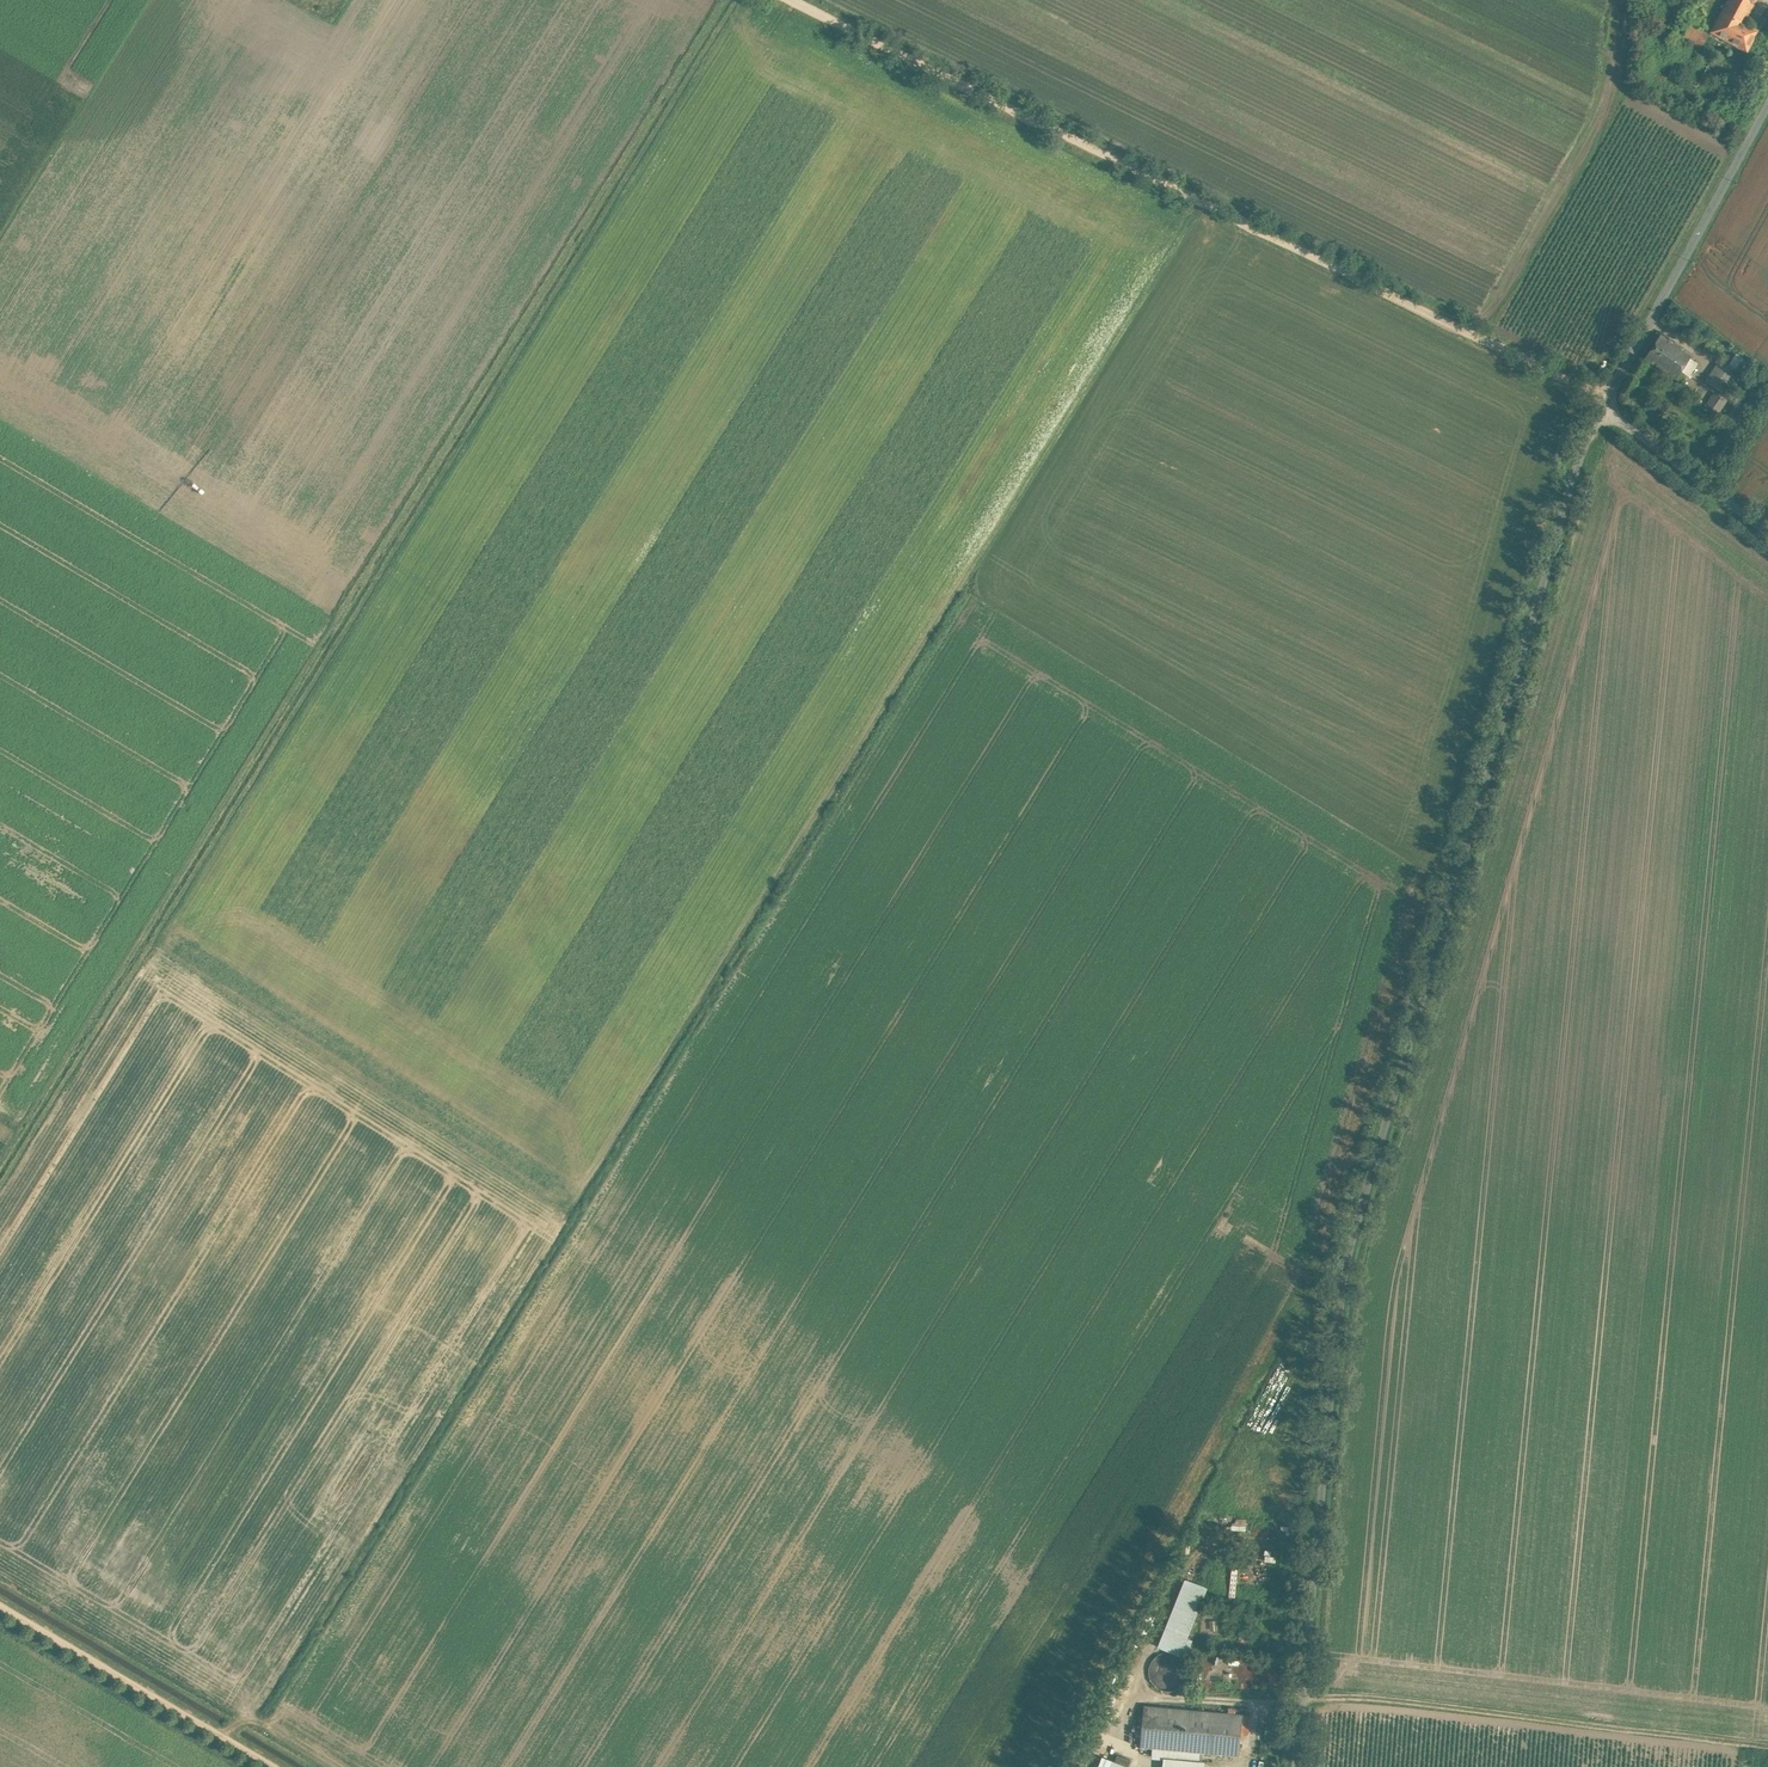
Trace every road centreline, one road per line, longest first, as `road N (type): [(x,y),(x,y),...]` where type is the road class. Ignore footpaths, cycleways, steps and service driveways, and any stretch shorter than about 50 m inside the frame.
road 1 (unclassified): [(1604,406),(1588,439),(1345,1275),(1296,1766)]
road 2 (track): [(1604,406),(1580,385),(790,0)]
road 3 (track): [(1767,1746),(1369,1700),(1303,1699)]
road 4 (unclassified): [(1767,107),(1604,406)]
road 5 (track): [(0,1605),(271,1766)]
road 6 (unclassified): [(1767,531),(1604,406)]

